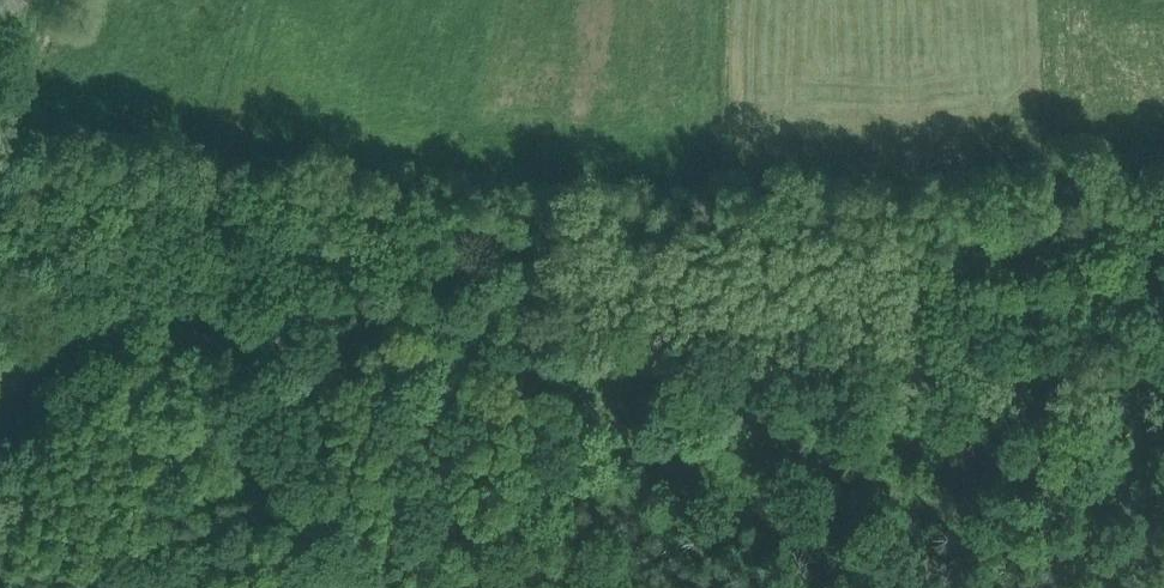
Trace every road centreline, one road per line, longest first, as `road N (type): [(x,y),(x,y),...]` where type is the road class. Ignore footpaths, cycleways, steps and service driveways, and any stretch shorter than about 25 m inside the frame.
road 1 (track): [(1163,376),(237,350)]
road 2 (track): [(0,457),(40,397),(93,357),(237,350)]
road 3 (track): [(66,0),(0,227)]
road 4 (track): [(236,179),(237,350)]
road 5 (track): [(763,215),(755,365)]

